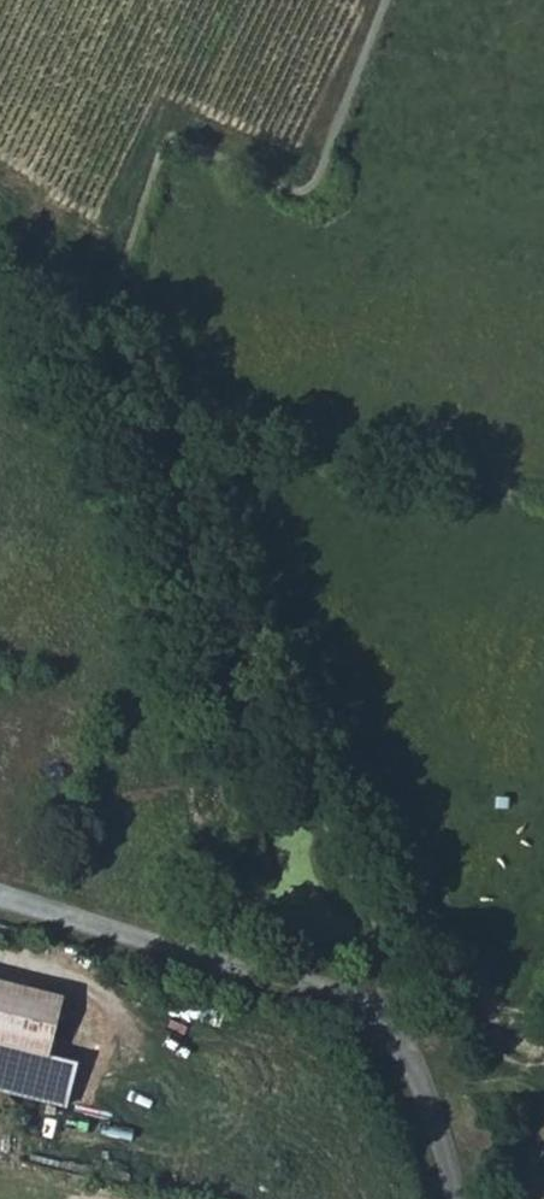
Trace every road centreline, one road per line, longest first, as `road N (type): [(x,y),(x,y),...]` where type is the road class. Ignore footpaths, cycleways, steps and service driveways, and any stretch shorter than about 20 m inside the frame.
road 1 (track): [(93,339),(168,456),(377,923),(399,1000),(385,1031)]
road 2 (unclassified): [(0,898),(318,978),(366,1007),(423,1091),(457,1198)]
road 3 (track): [(0,242),(93,339)]

